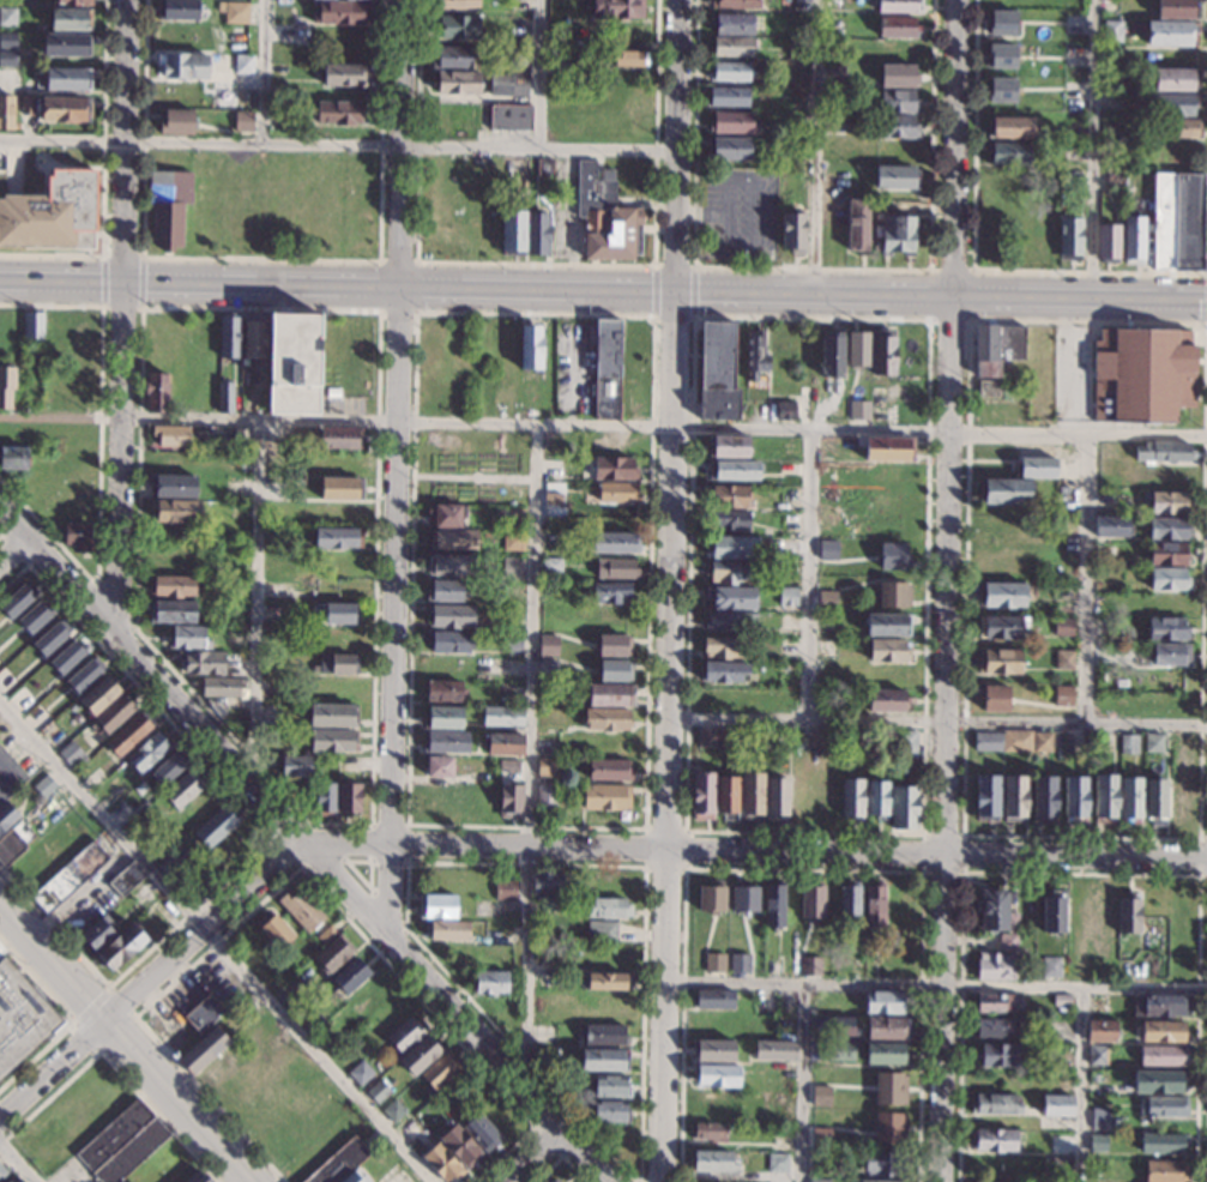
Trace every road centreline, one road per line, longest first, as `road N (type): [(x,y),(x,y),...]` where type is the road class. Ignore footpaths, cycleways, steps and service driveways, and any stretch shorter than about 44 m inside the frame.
road 1 (secondary): [(1206,297),(0,279)]
road 2 (residential): [(658,1181),(675,0)]
road 3 (residential): [(941,987),(956,0)]
road 4 (residential): [(391,935),(403,0)]
road 5 (residential): [(610,1181),(0,506)]
road 6 (residential): [(1206,859),(300,845)]
road 7 (residential): [(116,638),(128,0)]
road 8 (residential): [(300,845),(0,1119)]
road 9 (primary): [(253,1181),(0,907)]
road 10 (residential): [(940,1181),(941,987)]

